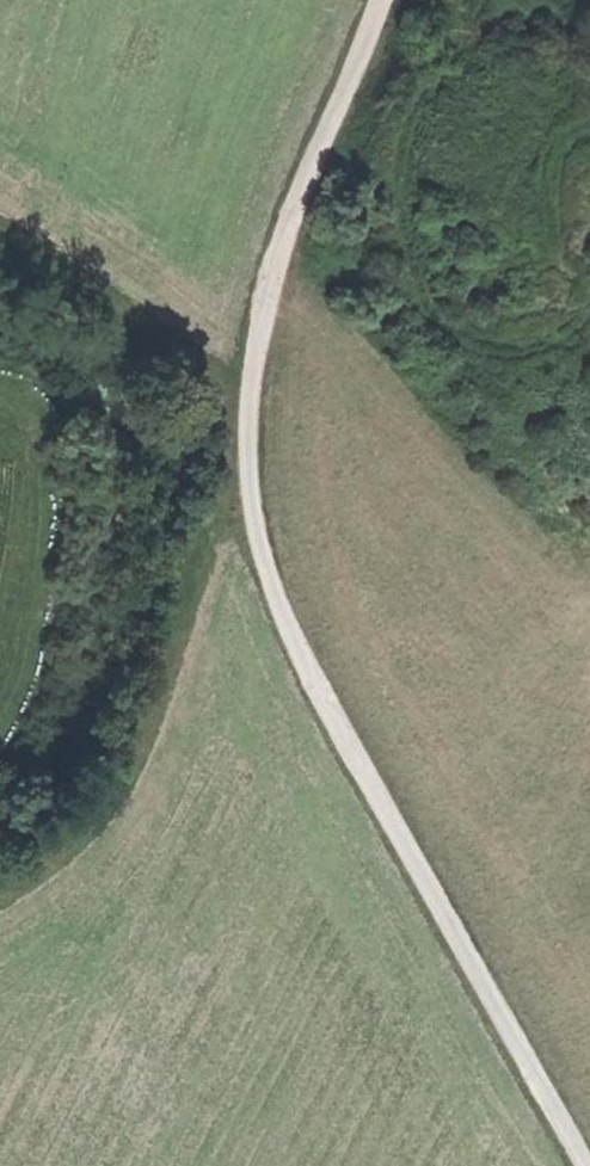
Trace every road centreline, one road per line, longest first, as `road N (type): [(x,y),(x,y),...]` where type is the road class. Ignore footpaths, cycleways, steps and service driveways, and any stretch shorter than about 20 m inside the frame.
road 1 (track): [(390,0),(276,303),(249,410),(249,502),(273,581),(585,1165)]
road 2 (track): [(249,502),(196,529),(101,798),(0,886)]
road 3 (track): [(0,237),(249,410)]
road 4 (track): [(196,529),(194,370)]

